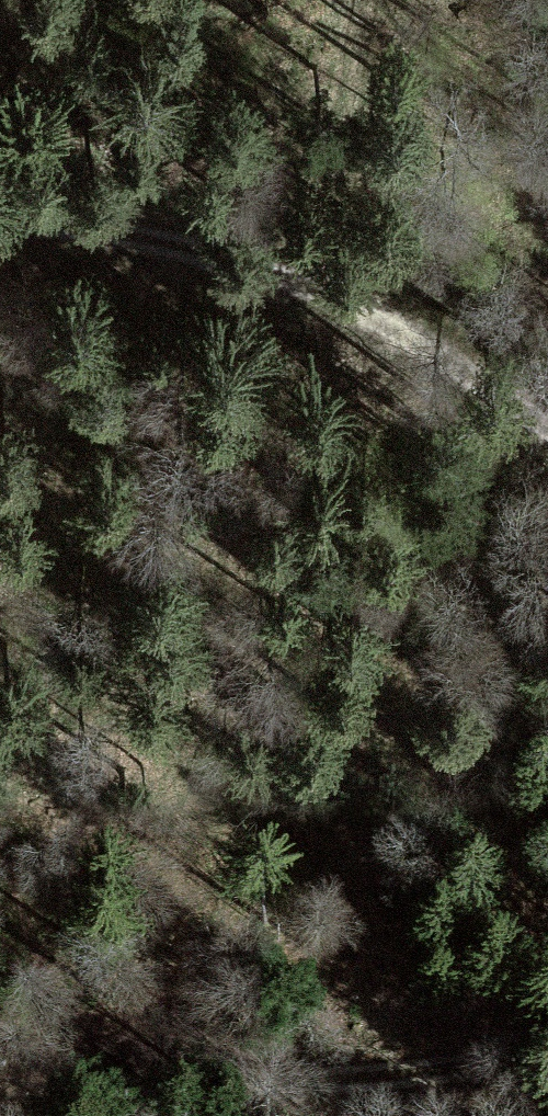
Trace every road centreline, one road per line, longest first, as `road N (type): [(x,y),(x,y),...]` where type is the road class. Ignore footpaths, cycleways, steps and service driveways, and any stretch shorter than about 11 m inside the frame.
road 1 (track): [(357,0),(298,285),(247,408),(212,536),(179,734),(162,1090)]
road 2 (track): [(547,426),(298,285),(171,248),(0,217)]
road 3 (track): [(547,1061),(252,1090),(120,1090),(31,1115)]

